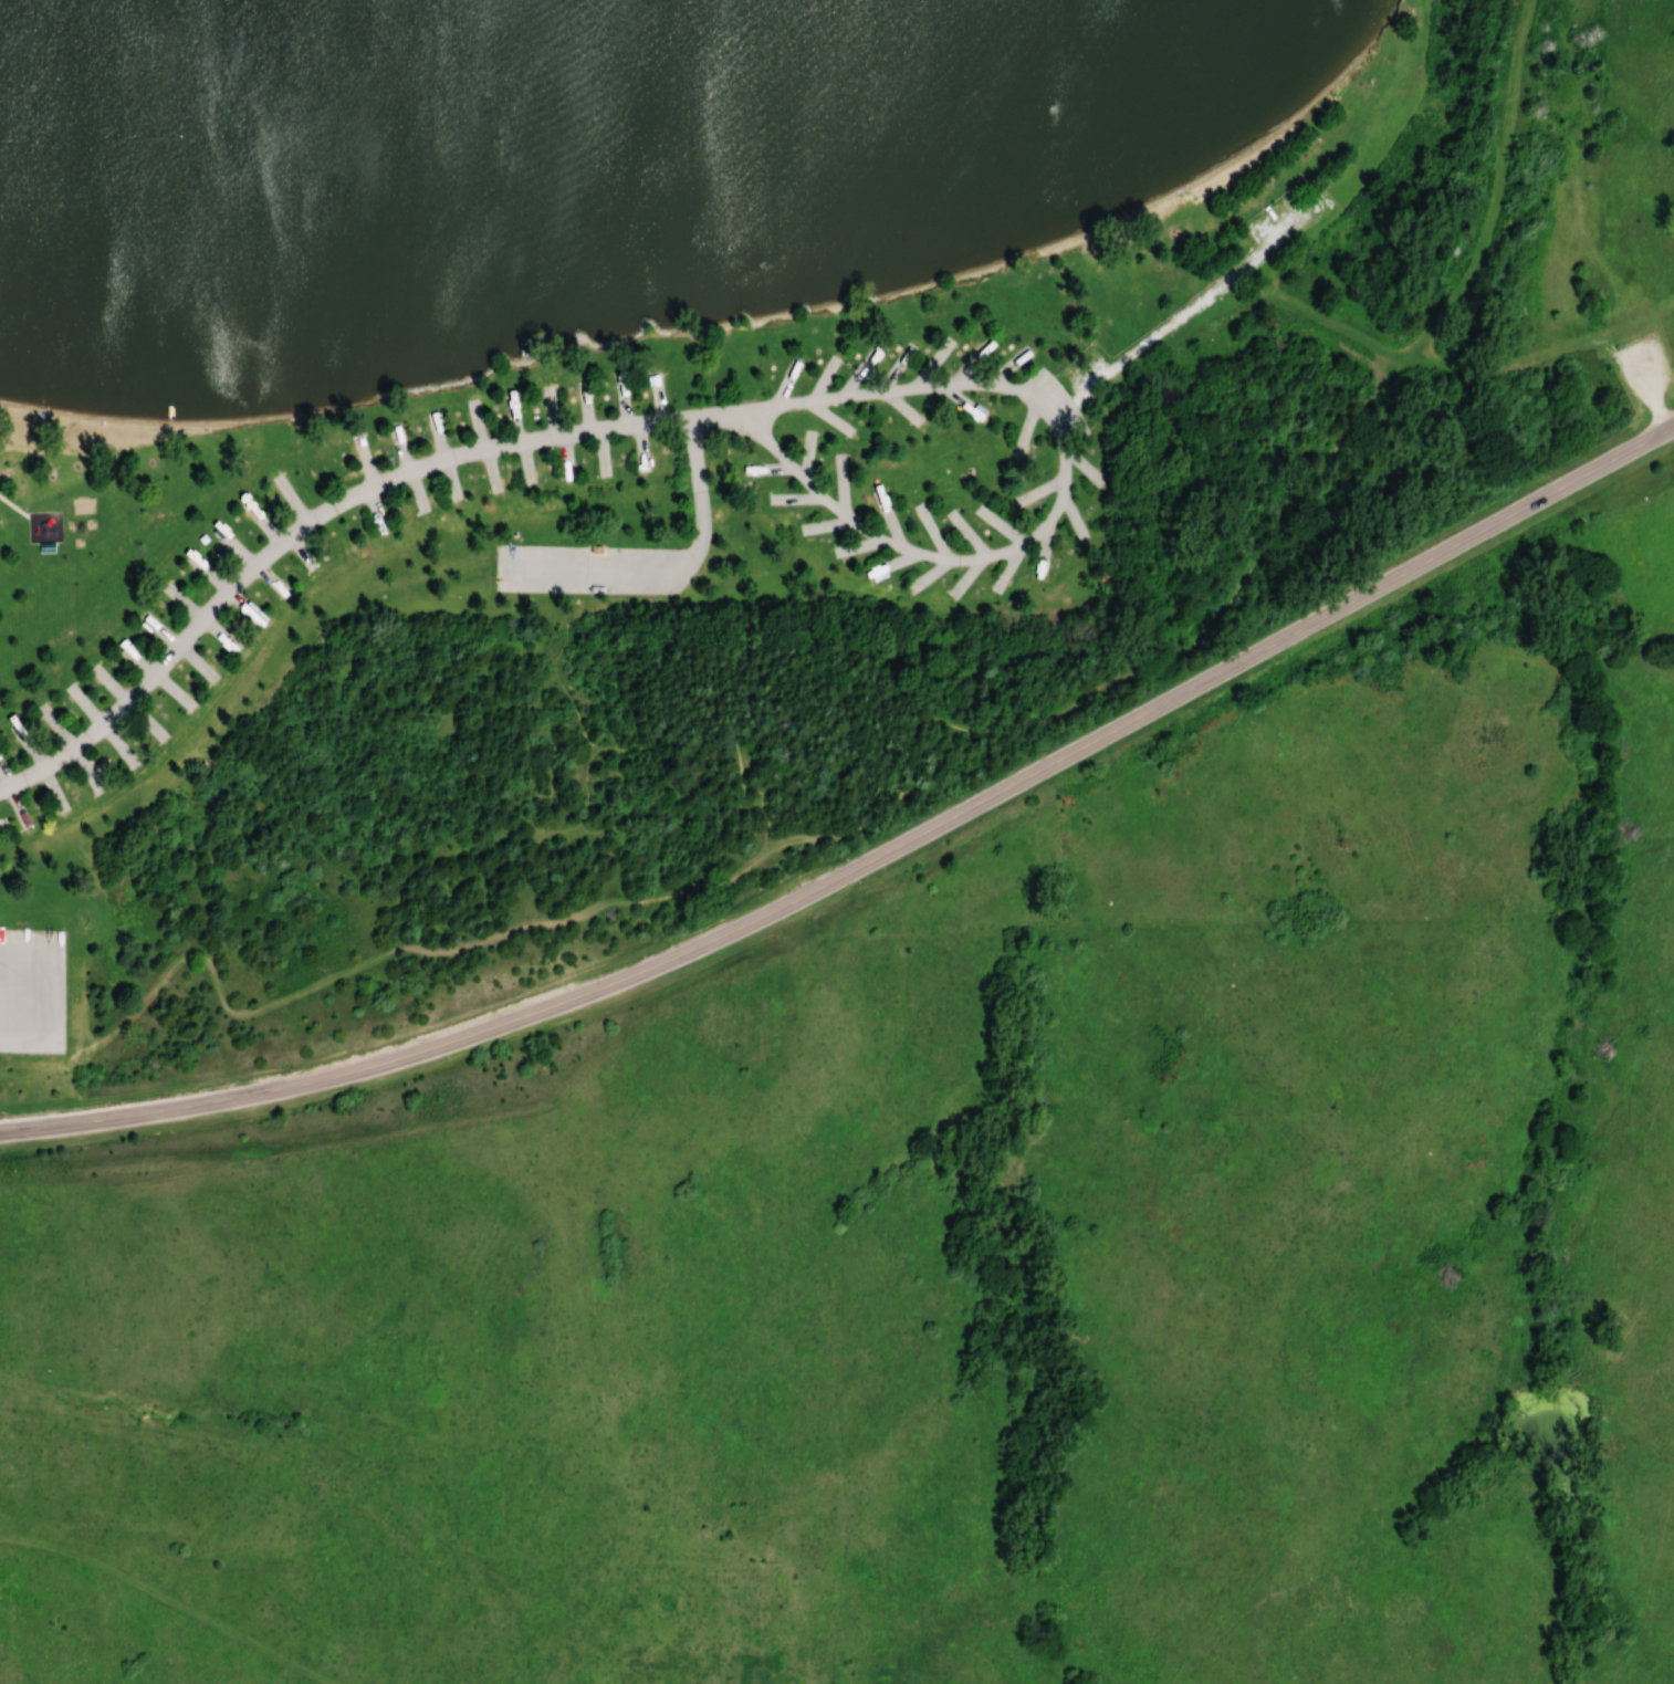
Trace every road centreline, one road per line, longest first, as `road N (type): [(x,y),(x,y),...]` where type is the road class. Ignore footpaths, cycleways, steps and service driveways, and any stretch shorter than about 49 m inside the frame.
road 1 (tertiary): [(1673,425),(797,898),(628,976),(344,1071),(199,1102),(0,1129)]

